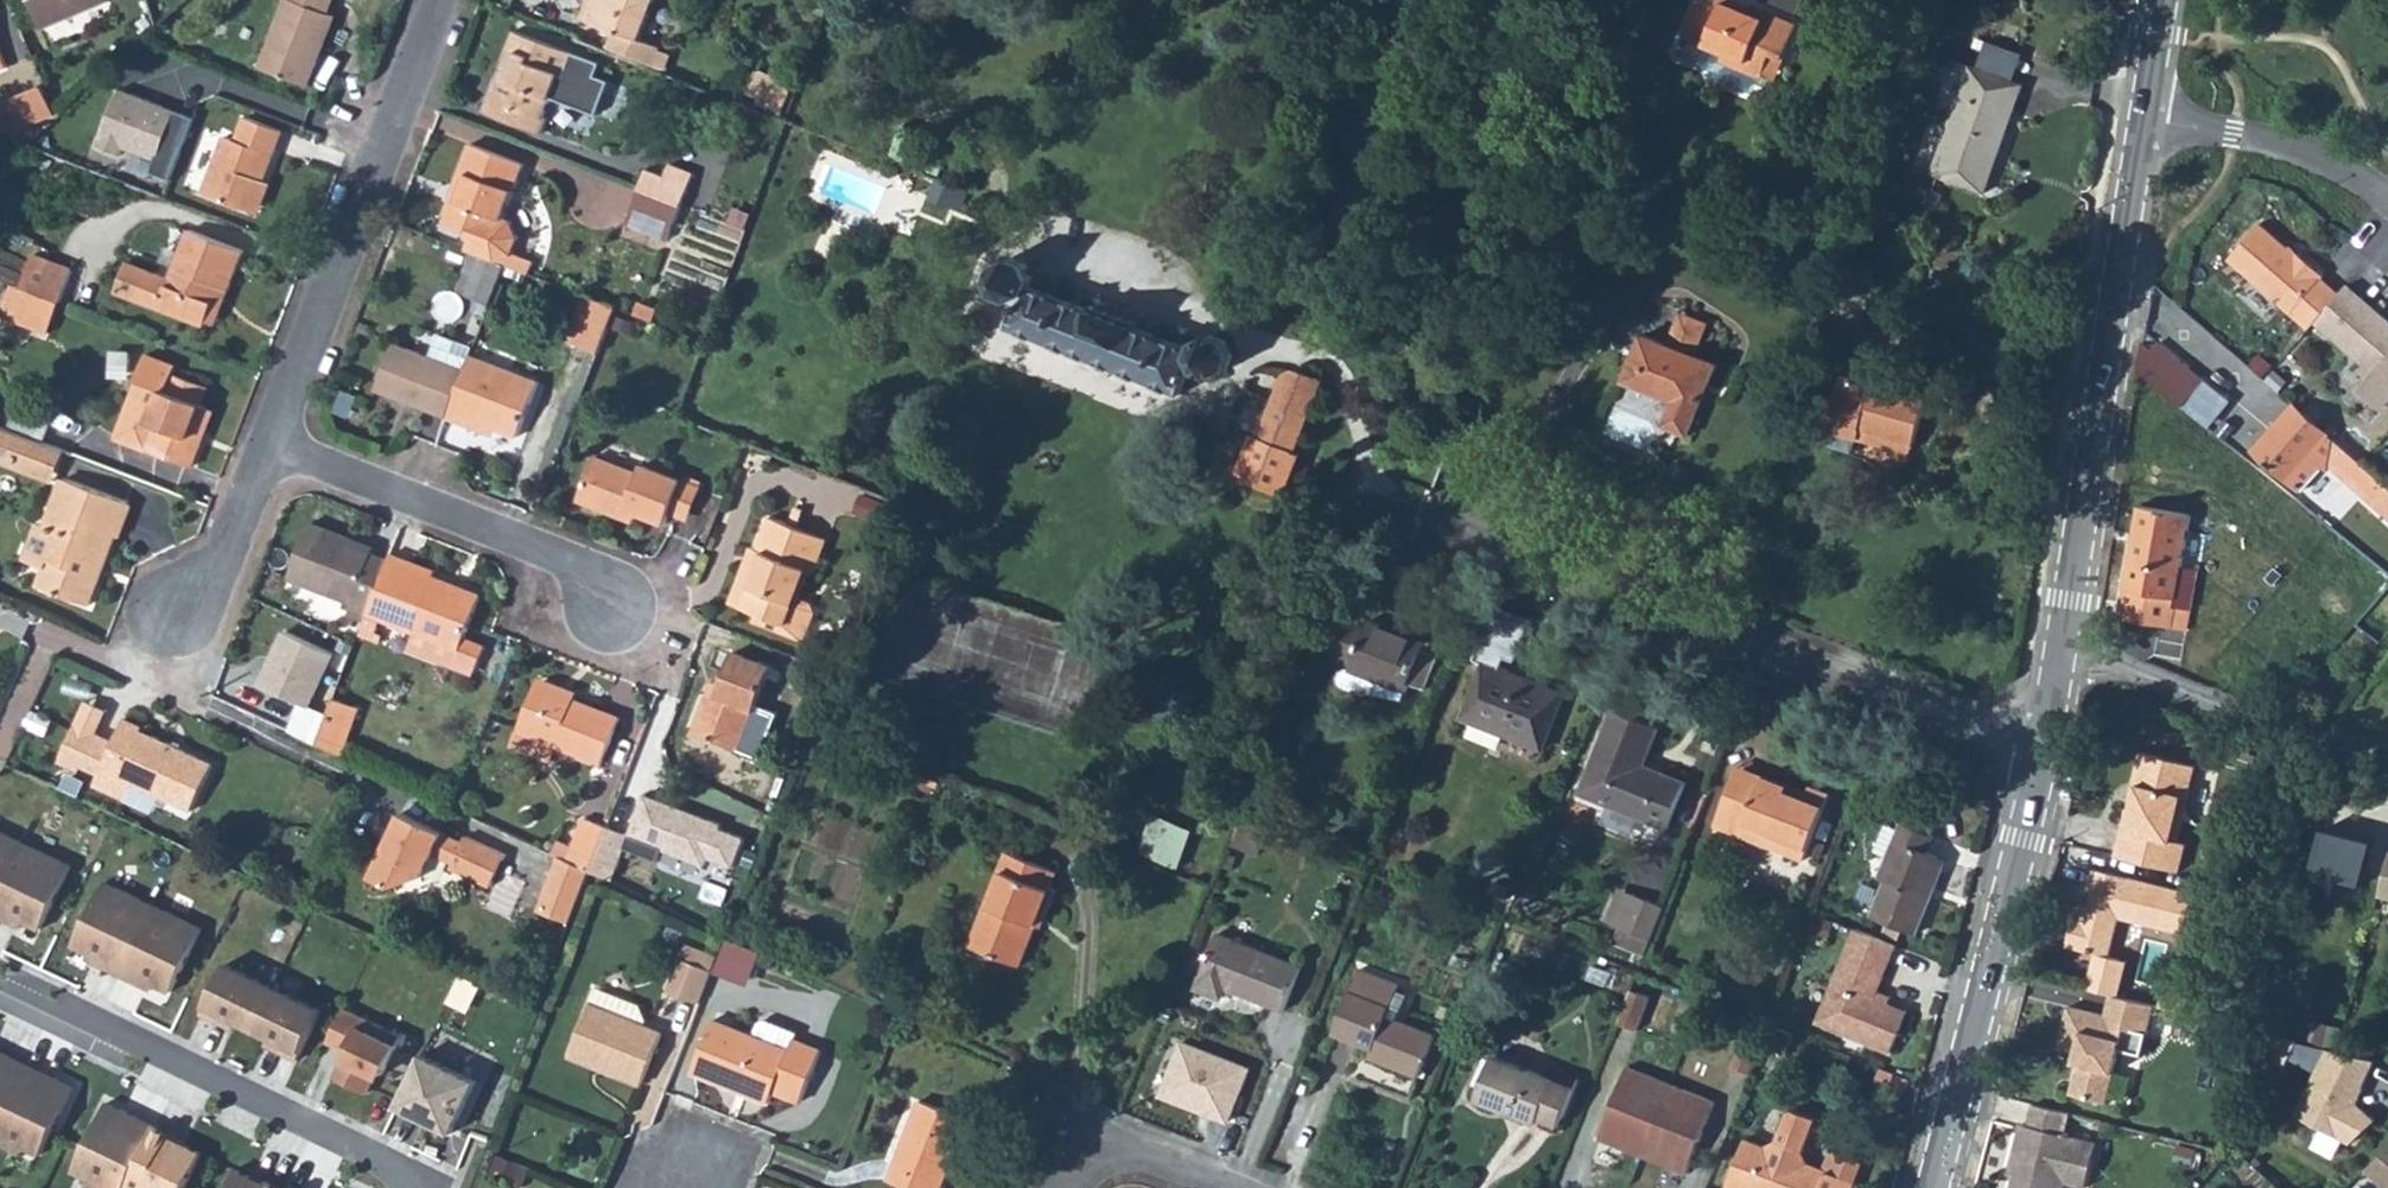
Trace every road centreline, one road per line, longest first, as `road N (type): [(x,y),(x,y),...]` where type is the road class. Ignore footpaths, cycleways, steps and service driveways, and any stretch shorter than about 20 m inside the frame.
road 1 (residential): [(2039,752),(1540,555),(1487,505)]
road 2 (residential): [(2061,644),(2141,119)]
road 3 (residential): [(441,0),(271,447)]
road 4 (residential): [(403,1187),(378,1160),(0,980)]
road 5 (residential): [(1931,1187),(2039,752)]
road 6 (residential): [(609,605),(596,572),(271,447)]
road 7 (residential): [(2387,767),(2061,644)]
road 8 (residential): [(2141,119),(2293,150),(2341,169),(2387,202)]
road 9 (residential): [(271,447),(231,547),(177,605)]
road 10 (residential): [(1064,1149),(1133,1150),(1230,1187)]
road 11 (residential): [(2141,119),(2161,0)]

